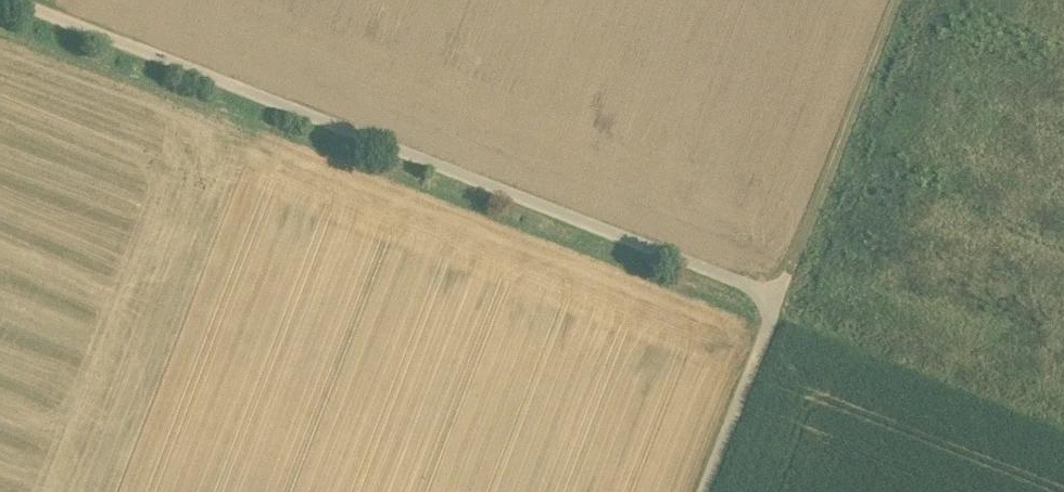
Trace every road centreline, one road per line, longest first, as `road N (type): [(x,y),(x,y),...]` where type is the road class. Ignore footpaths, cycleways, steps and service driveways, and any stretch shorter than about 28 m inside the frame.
road 1 (track): [(6,0),(774,299)]
road 2 (track): [(774,299),(903,0)]
road 3 (track): [(774,299),(701,491)]

